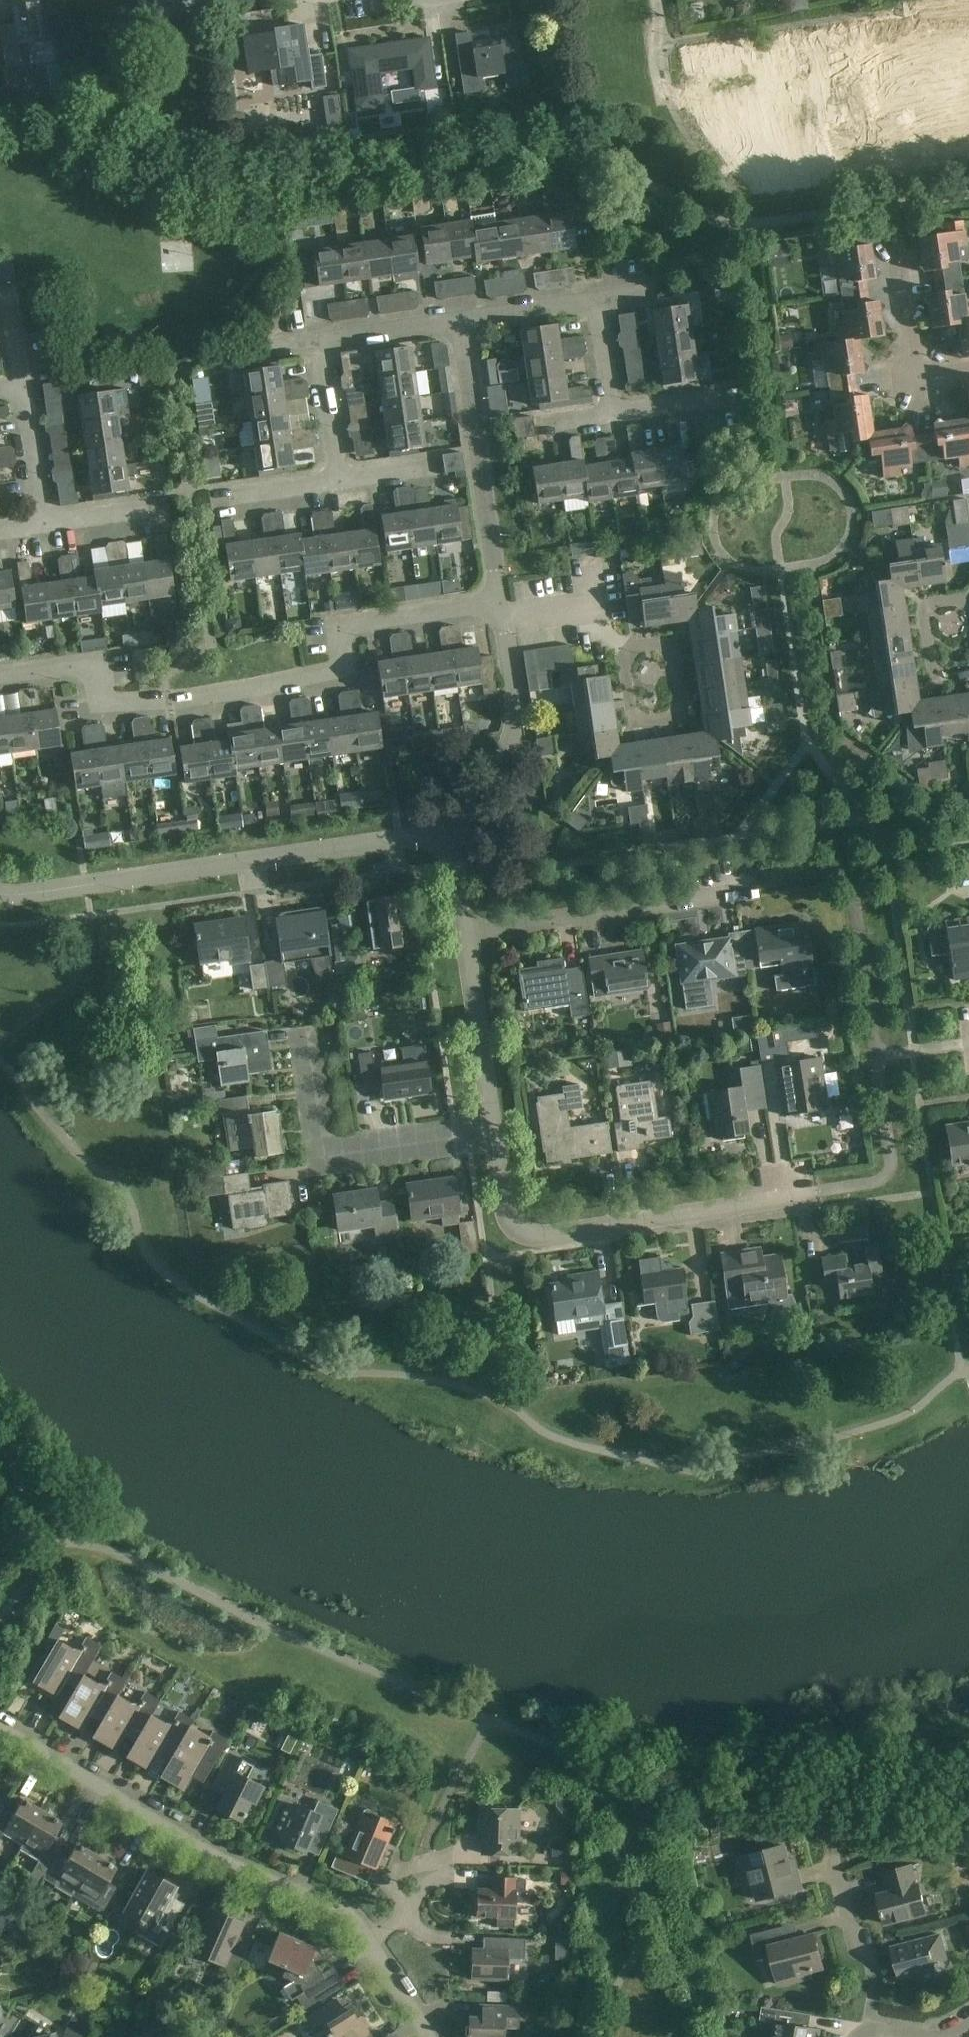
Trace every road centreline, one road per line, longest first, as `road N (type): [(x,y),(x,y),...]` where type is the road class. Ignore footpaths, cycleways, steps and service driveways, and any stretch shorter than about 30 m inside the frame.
road 1 (residential): [(0,674),(78,663),(116,705),(209,694),(335,671),(350,624),(499,603)]
road 2 (residential): [(447,833),(0,893)]
road 3 (residential): [(371,1938),(338,1905),(171,1834),(0,1726)]
road 4 (residential): [(813,1192),(520,1232),(503,1207),(494,1134)]
road 5 (residential): [(494,1134),(316,1159),(298,1037)]
road 6 (residential): [(465,934),(756,887)]
road 7 (residential): [(499,603),(462,318)]
road 8 (residential): [(447,833),(507,749),(514,709),(502,619)]
road 9 (residential): [(628,652),(631,712),(646,724),(668,720),(681,701),(669,648),(633,648)]
road 10 (residential): [(494,1134),(465,934)]
road 11 (residential): [(868,2035),(876,1983),(871,1962),(856,1949),(833,1863)]
road 12 (residential): [(897,269),(916,367),(928,374),(968,369)]
road 13 (residential): [(502,619),(591,606),(628,652)]
road 14 (residential): [(317,339),(462,318)]
road 15 (residential): [(339,479),(317,339)]
road 16 (residential): [(35,524),(15,385)]
road 17 (residential): [(462,318),(596,299)]

